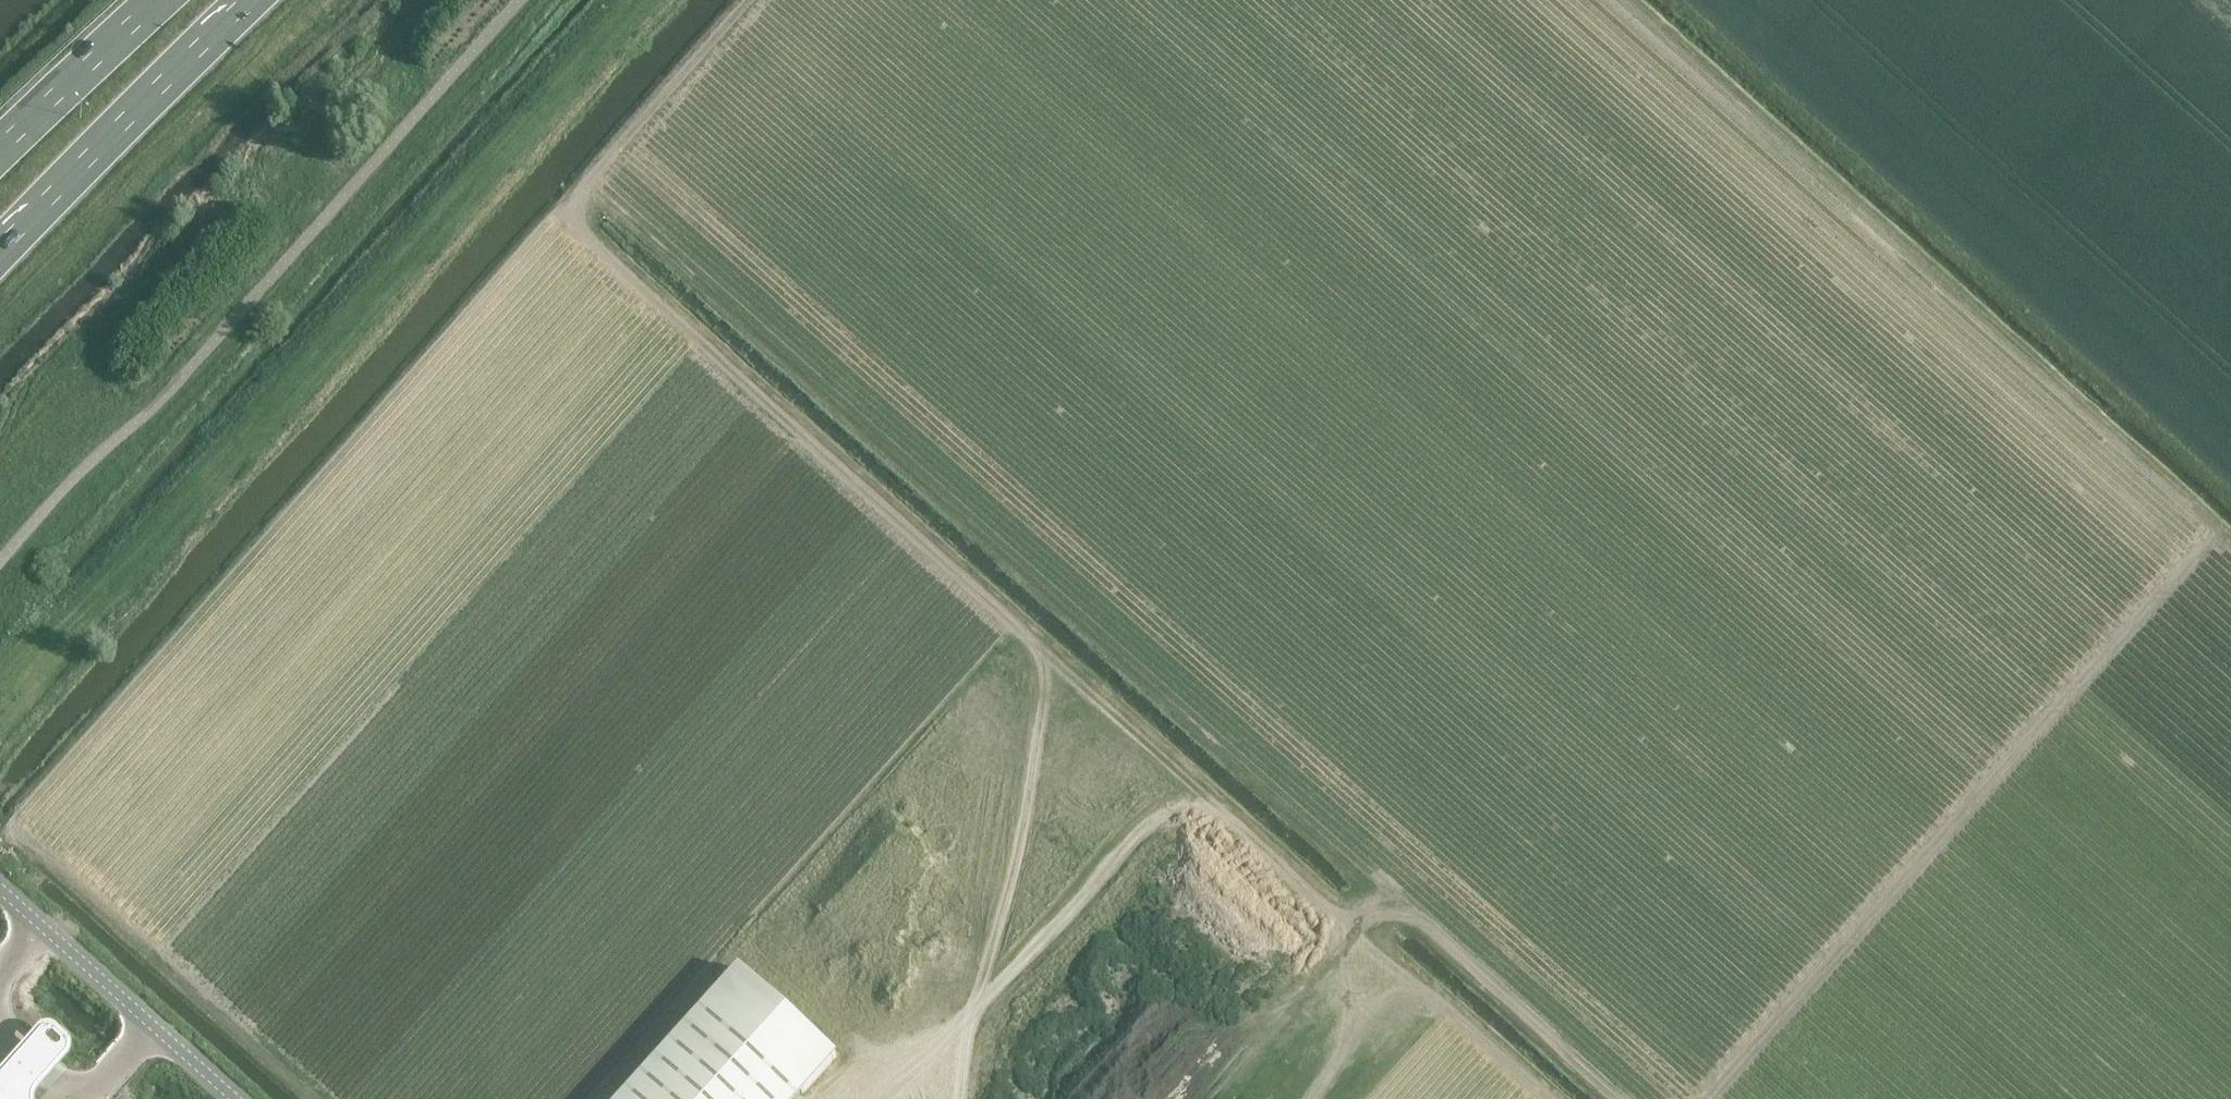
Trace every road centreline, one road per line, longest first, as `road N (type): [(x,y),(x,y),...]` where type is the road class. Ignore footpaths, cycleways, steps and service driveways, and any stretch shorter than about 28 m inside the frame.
road 1 (trunk): [(0,257),(255,0)]
road 2 (tertiary): [(234,1098),(0,890)]
road 3 (trunk): [(158,0),(0,155)]

